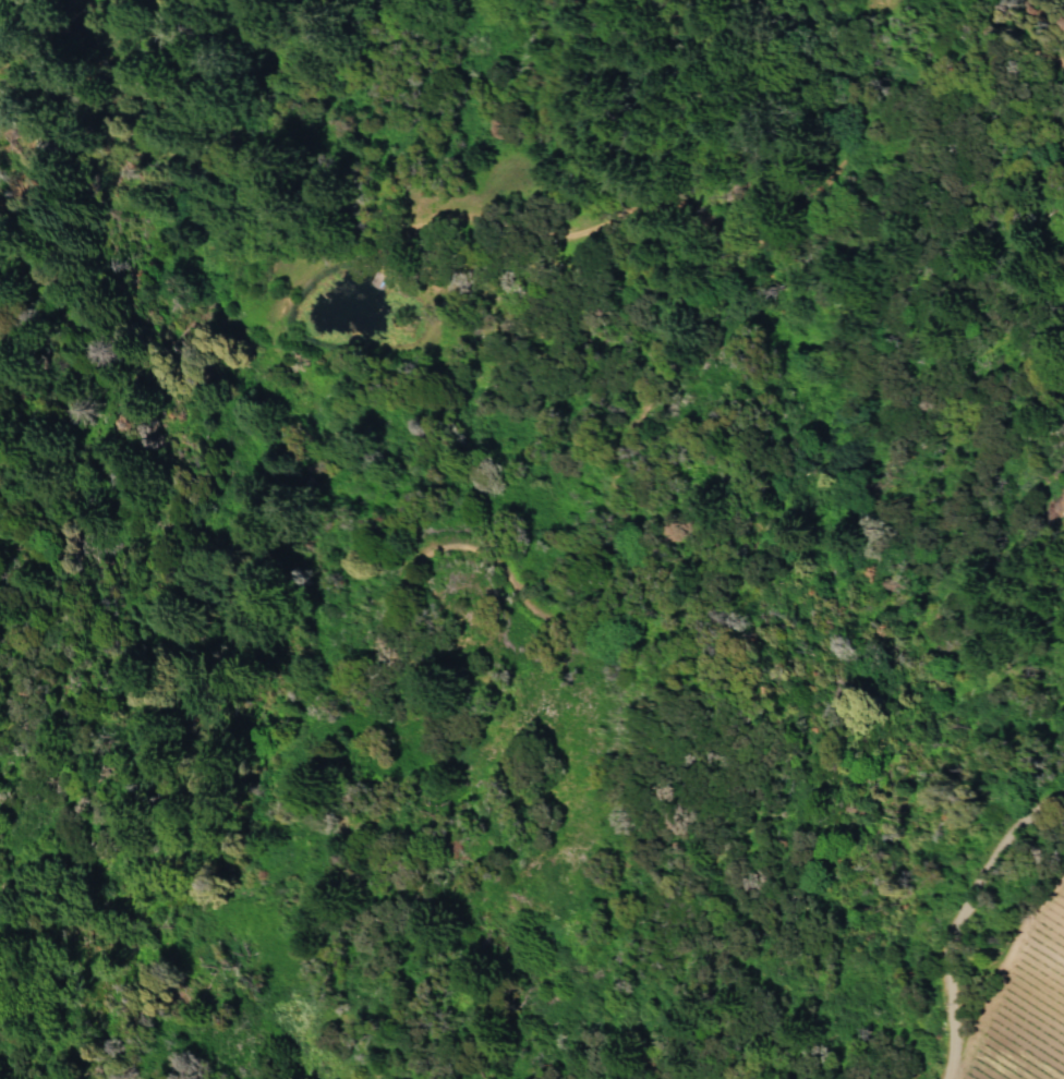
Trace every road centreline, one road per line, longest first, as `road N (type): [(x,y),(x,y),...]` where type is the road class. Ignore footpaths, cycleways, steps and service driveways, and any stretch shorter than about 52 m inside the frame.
road 1 (residential): [(943,1078),(947,945),(970,889),(1015,826),(1063,790)]

